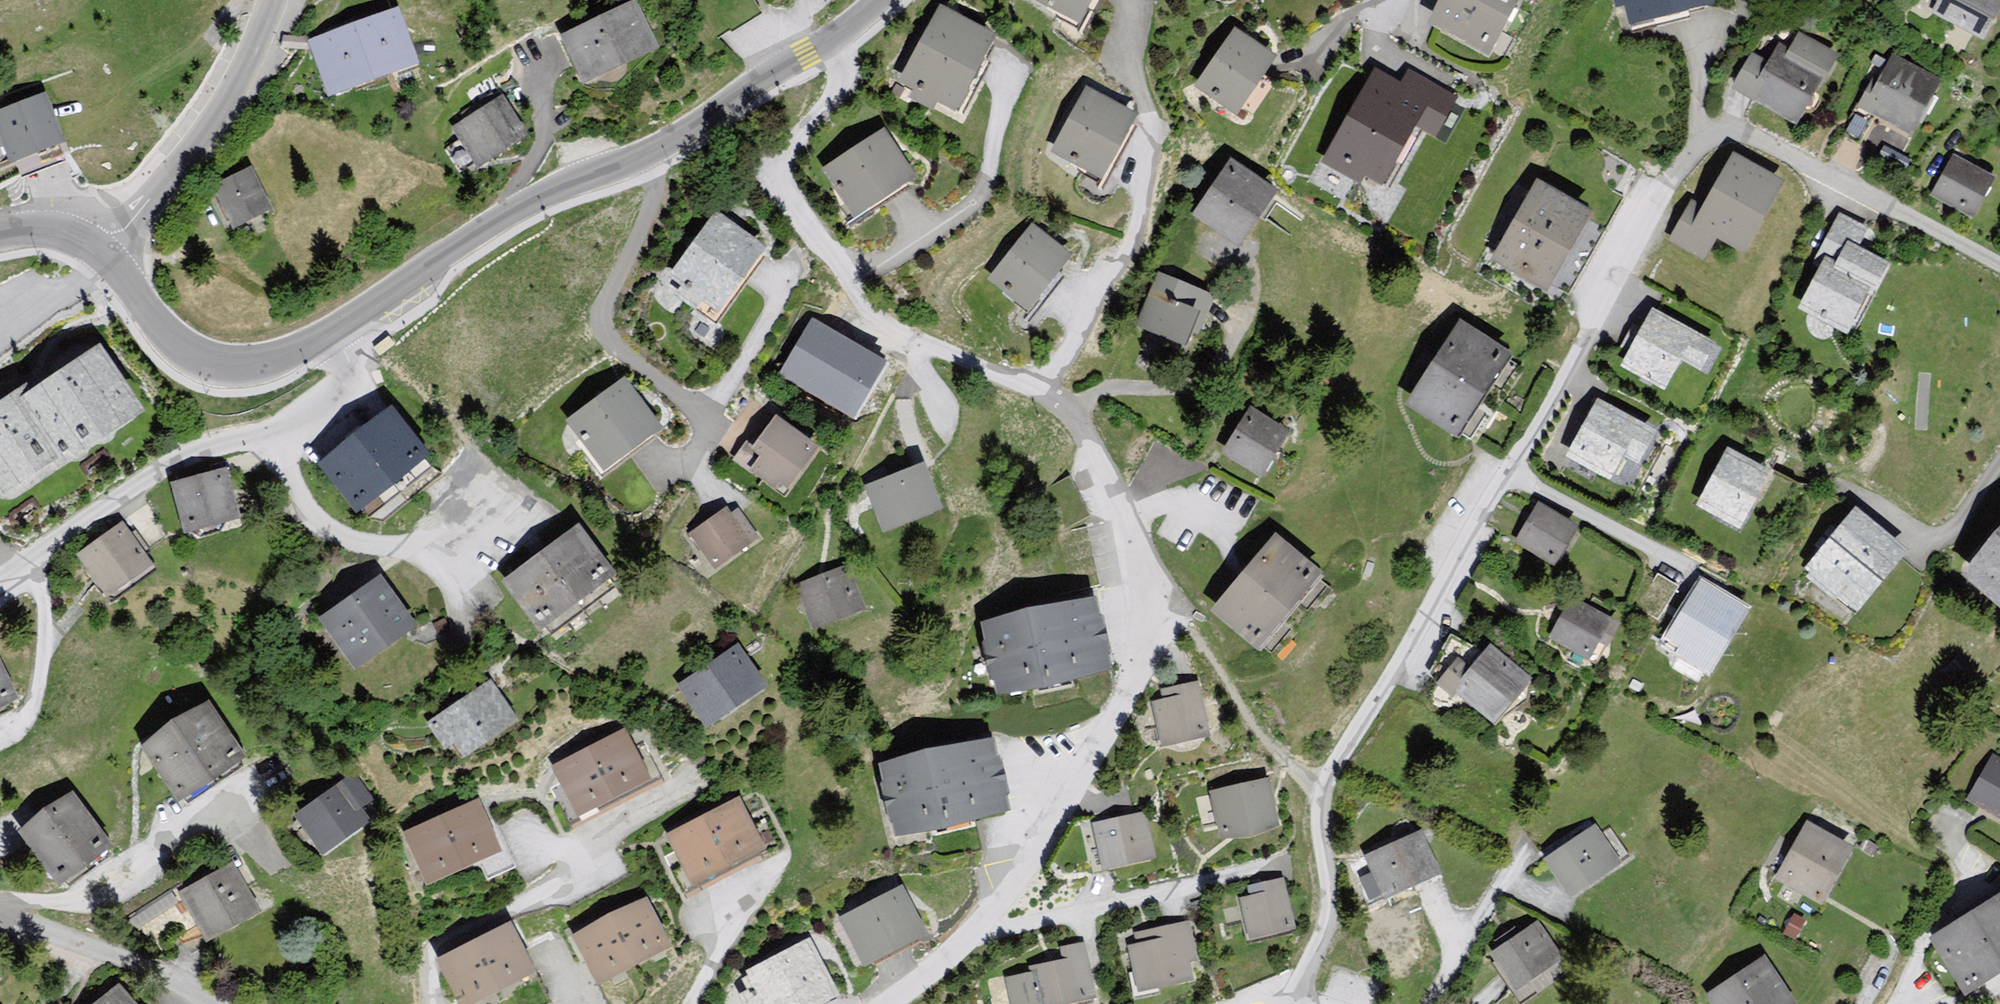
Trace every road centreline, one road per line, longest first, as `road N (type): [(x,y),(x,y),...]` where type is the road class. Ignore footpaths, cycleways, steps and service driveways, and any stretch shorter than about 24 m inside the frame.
road 1 (residential): [(808,54),(834,85),(784,155),(776,190),(903,338),(1033,390),(1093,444),(1152,621),(1131,693),(985,926)]
road 2 (residential): [(1329,793),(1708,124),(1999,271)]
road 3 (tertiary): [(331,330),(576,182),(644,165),(808,54)]
road 4 (residential): [(331,330),(349,388),(274,442),(192,460),(0,586)]
road 5 (residential): [(112,268),(253,58),(275,0)]
road 6 (residential): [(985,926),(1000,930),(1286,865)]
road 7 (tertiary): [(112,268),(158,329),(207,365),(252,367),(331,330)]
road 8 (residential): [(1999,469),(1933,549),(1831,482)]
road 9 (residential): [(203,1003),(0,916)]
road 10 (residential): [(1329,793),(1335,900),(1304,976),(1306,1003)]
road 11 (residential): [(985,926),(875,1003)]
road 12 (tertiary): [(0,236),(45,230),(76,237),(112,268)]

